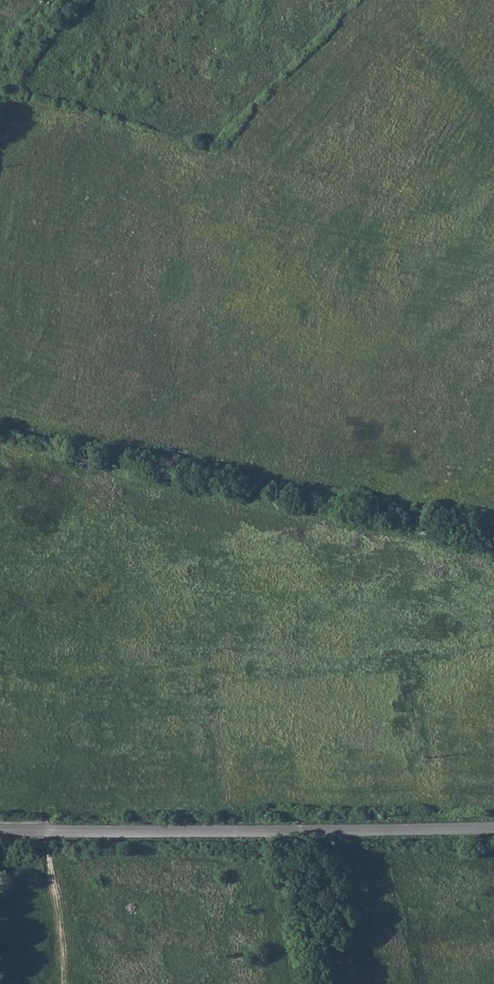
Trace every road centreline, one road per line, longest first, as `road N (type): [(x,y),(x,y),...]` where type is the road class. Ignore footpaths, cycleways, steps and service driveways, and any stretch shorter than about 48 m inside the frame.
road 1 (unclassified): [(493,827),(0,831)]

